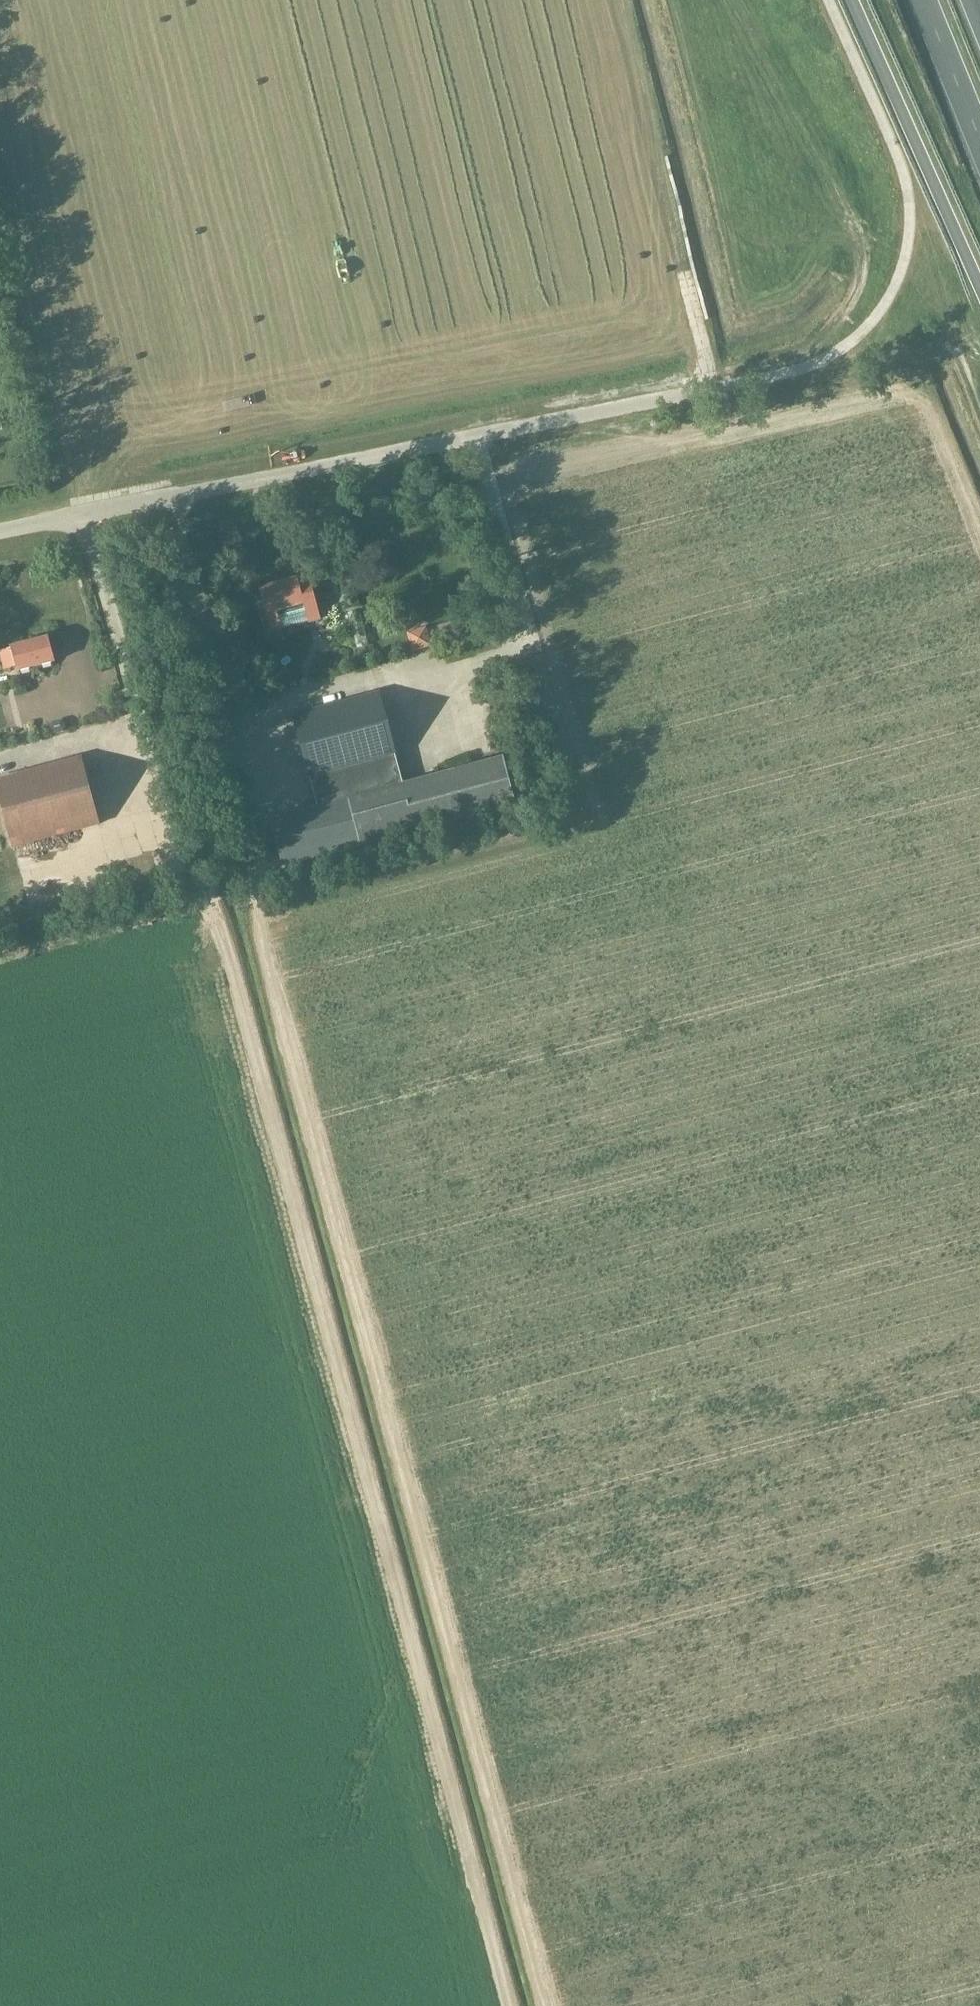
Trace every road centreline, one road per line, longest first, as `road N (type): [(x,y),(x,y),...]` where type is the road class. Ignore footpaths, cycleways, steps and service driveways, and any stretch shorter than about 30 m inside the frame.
road 1 (unclassified): [(722,387),(0,531)]
road 2 (trunk): [(852,0),(979,287)]
road 3 (trunk): [(923,0),(979,139)]

